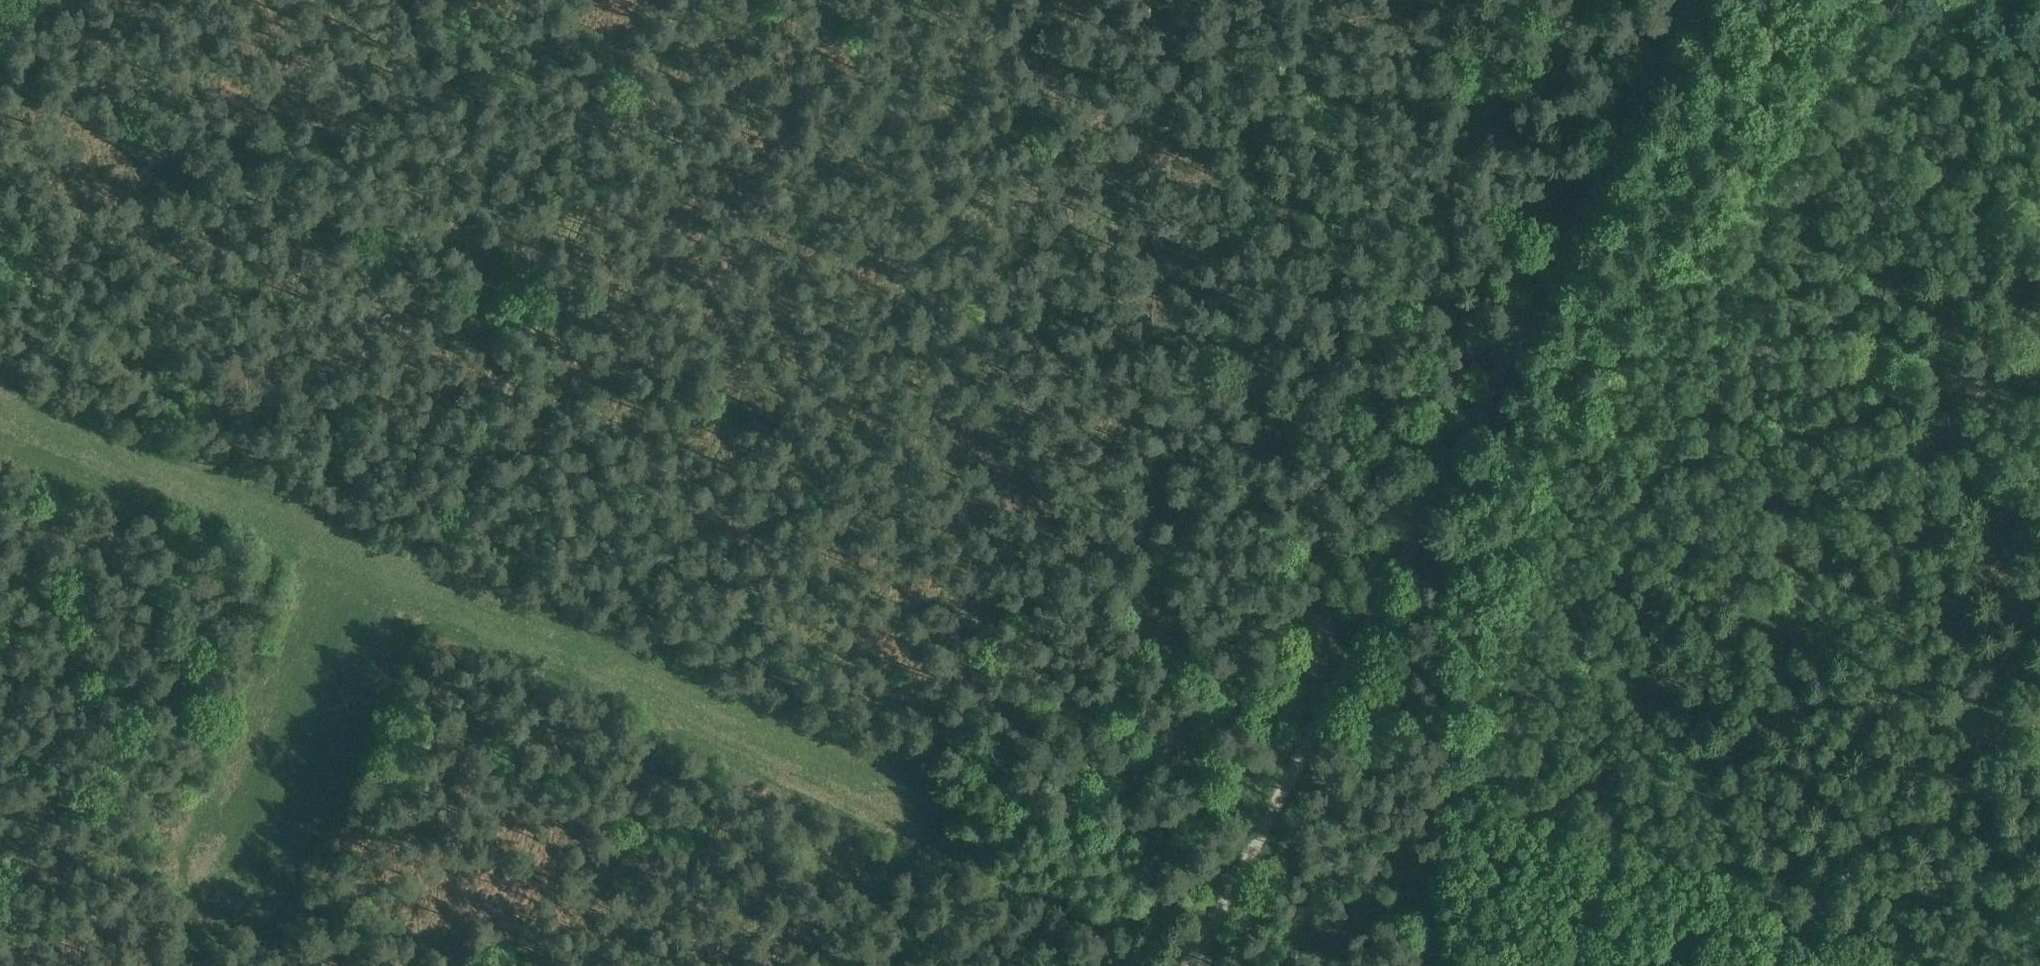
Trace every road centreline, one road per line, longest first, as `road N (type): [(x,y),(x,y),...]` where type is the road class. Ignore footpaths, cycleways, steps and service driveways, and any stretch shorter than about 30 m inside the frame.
road 1 (track): [(1190,965),(1695,0)]

